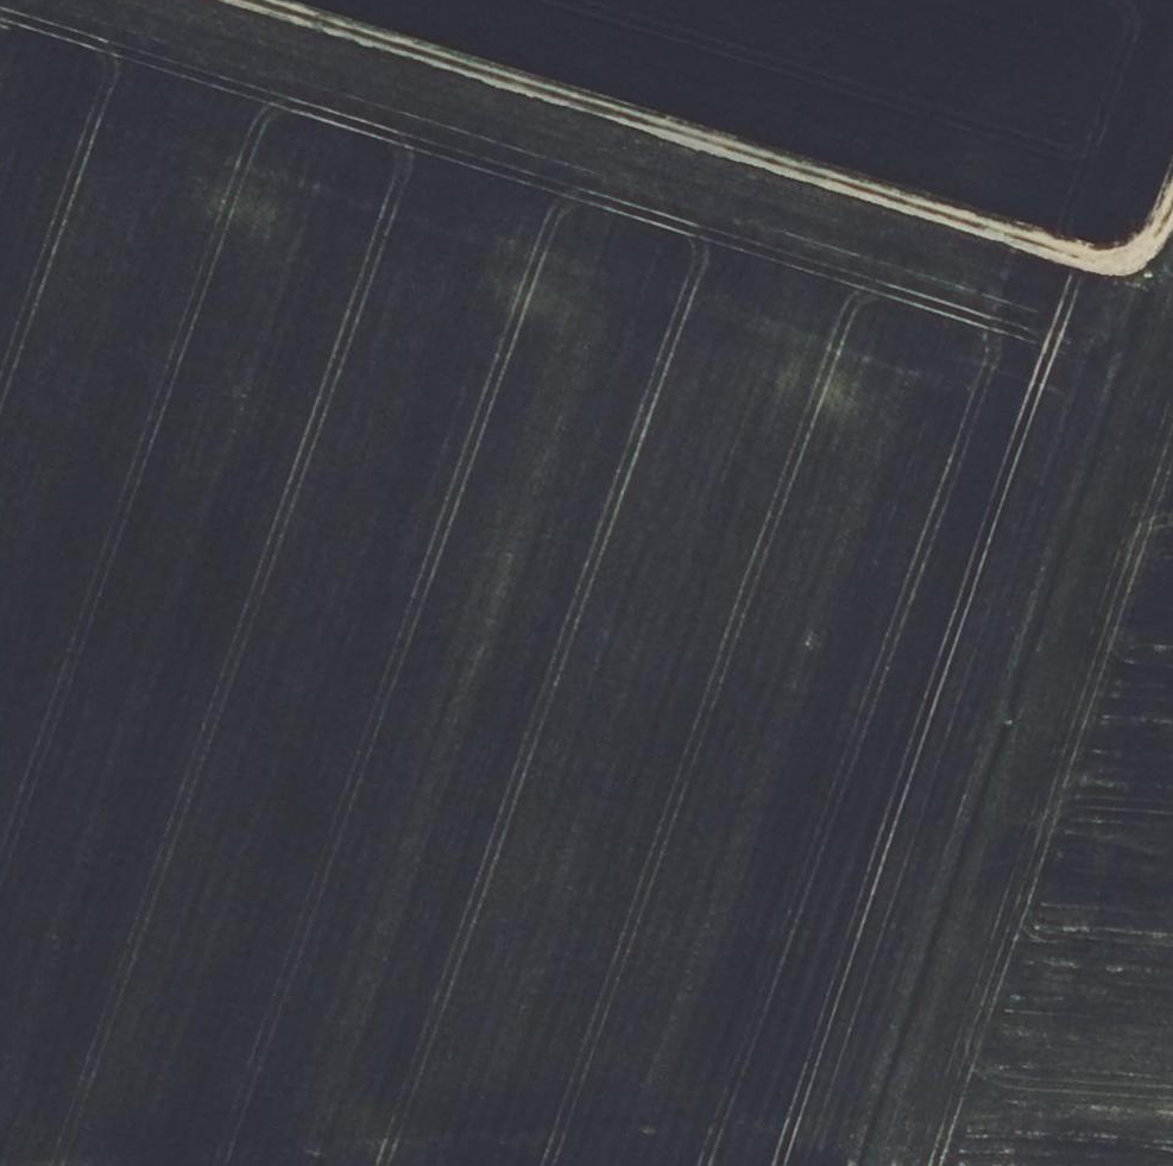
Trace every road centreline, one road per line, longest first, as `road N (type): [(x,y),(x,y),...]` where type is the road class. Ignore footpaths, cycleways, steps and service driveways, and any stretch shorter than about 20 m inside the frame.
road 1 (track): [(241,0),(1090,256),(1147,248),(1172,209)]

